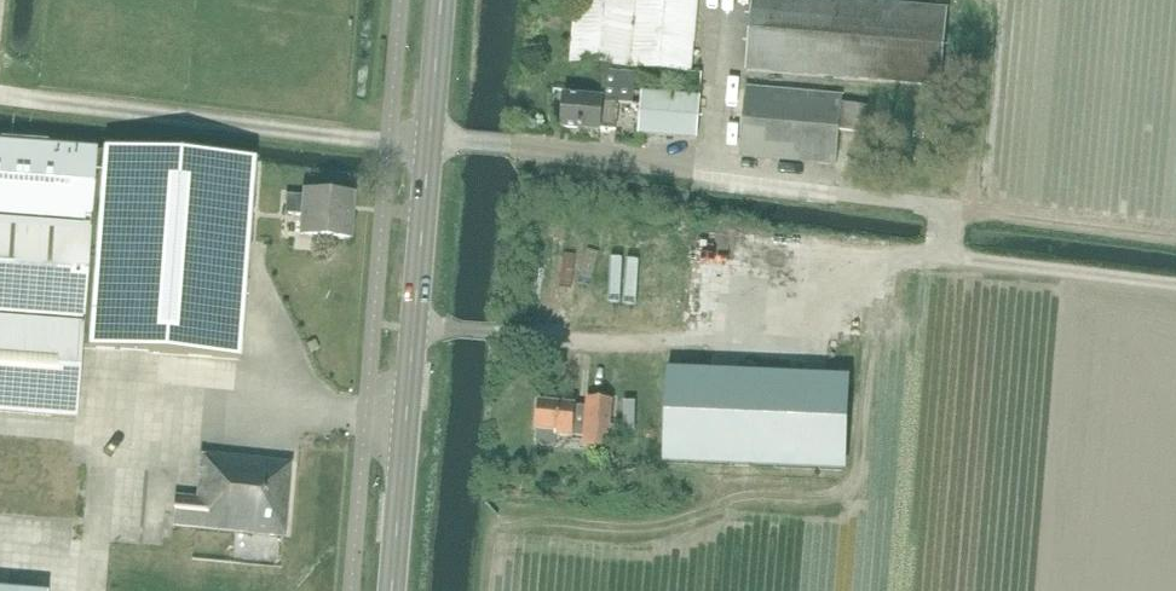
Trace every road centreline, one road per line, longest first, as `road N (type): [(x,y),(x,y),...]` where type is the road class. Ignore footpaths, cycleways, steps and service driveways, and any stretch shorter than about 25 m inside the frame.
road 1 (track): [(0,93),(397,142),(583,152),(1175,233)]
road 2 (tertiary): [(395,590),(445,0)]
road 3 (track): [(950,254),(1175,282)]

